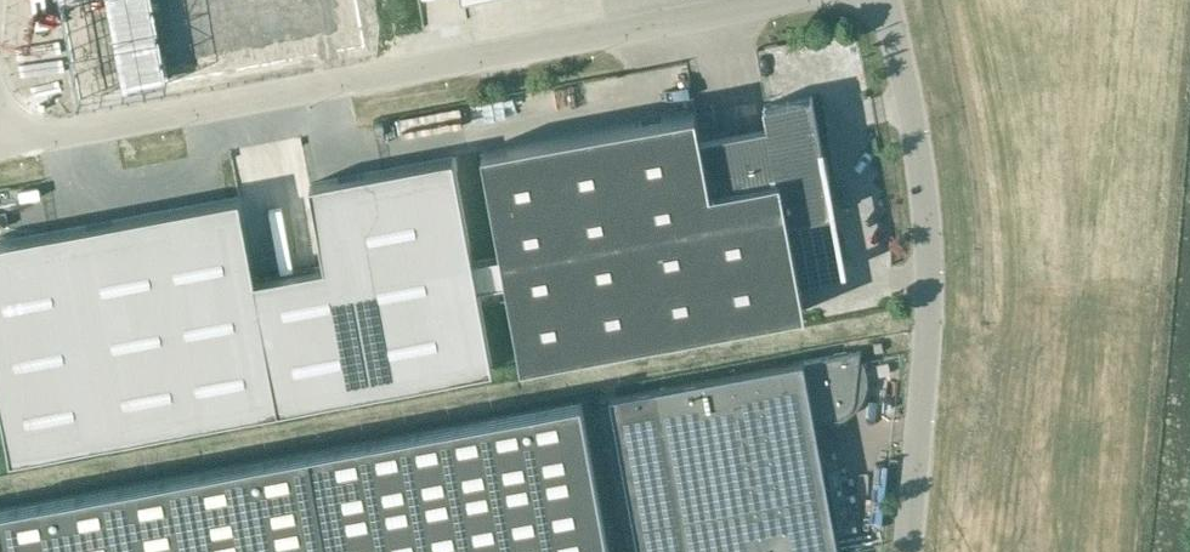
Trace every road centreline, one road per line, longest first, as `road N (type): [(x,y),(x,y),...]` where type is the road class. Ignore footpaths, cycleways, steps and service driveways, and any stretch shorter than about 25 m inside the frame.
road 1 (unclassified): [(0,117),(34,136),(64,134),(798,0)]
road 2 (unclassified): [(908,551),(931,272),(920,159),(886,0)]

